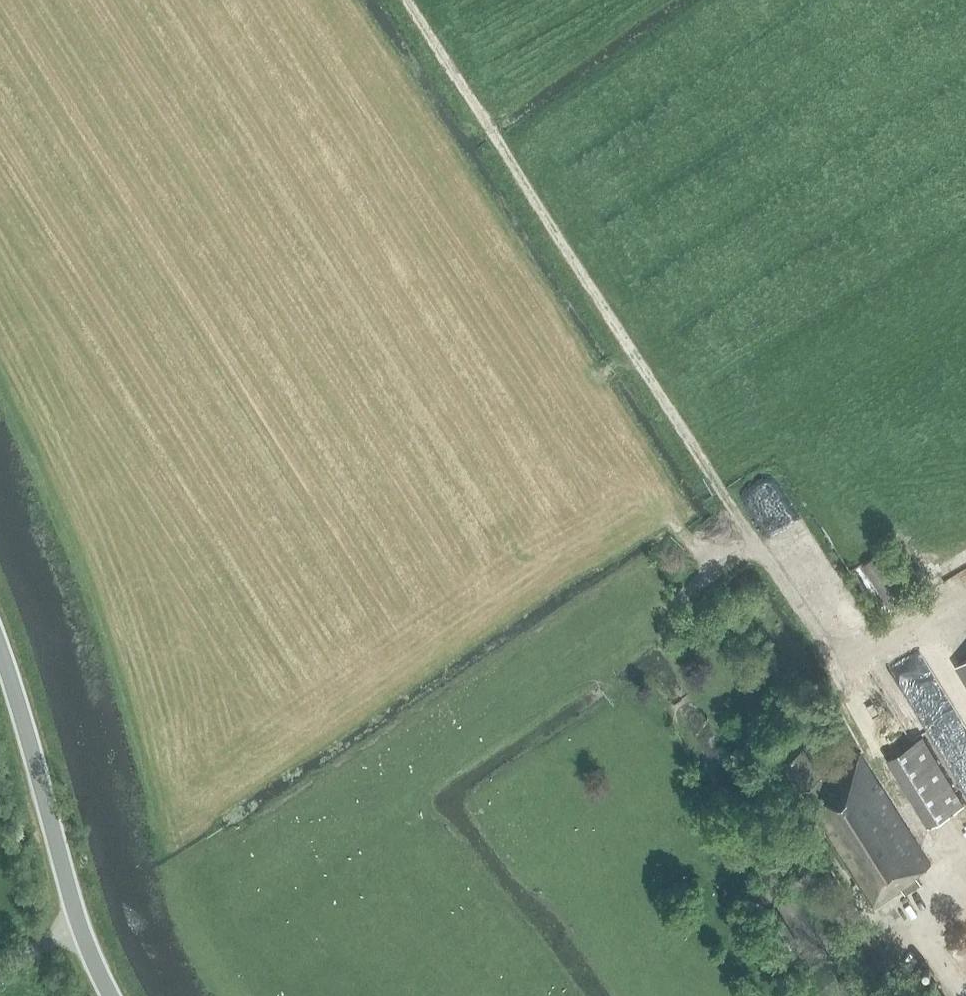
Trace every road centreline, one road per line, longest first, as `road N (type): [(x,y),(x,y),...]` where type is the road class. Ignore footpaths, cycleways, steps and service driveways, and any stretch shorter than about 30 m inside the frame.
road 1 (track): [(965,709),(927,651),(833,649),(819,637),(404,0)]
road 2 (secondary): [(109,995),(70,895),(0,649)]

